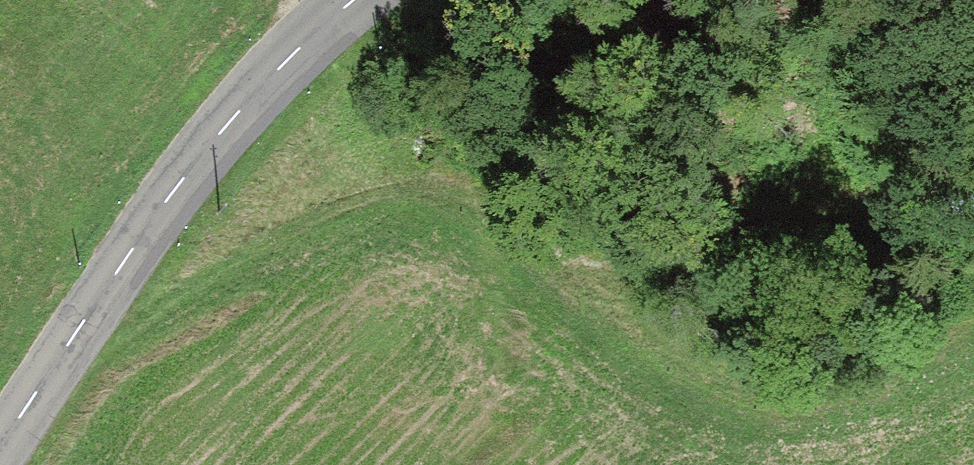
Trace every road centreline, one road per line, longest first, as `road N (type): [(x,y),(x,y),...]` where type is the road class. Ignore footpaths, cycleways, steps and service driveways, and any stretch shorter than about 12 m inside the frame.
road 1 (track): [(973,214),(515,244),(437,194),(336,206),(61,354)]
road 2 (tertiary): [(352,0),(177,186),(0,446)]
road 3 (track): [(973,339),(856,396),(738,398),(515,244)]

